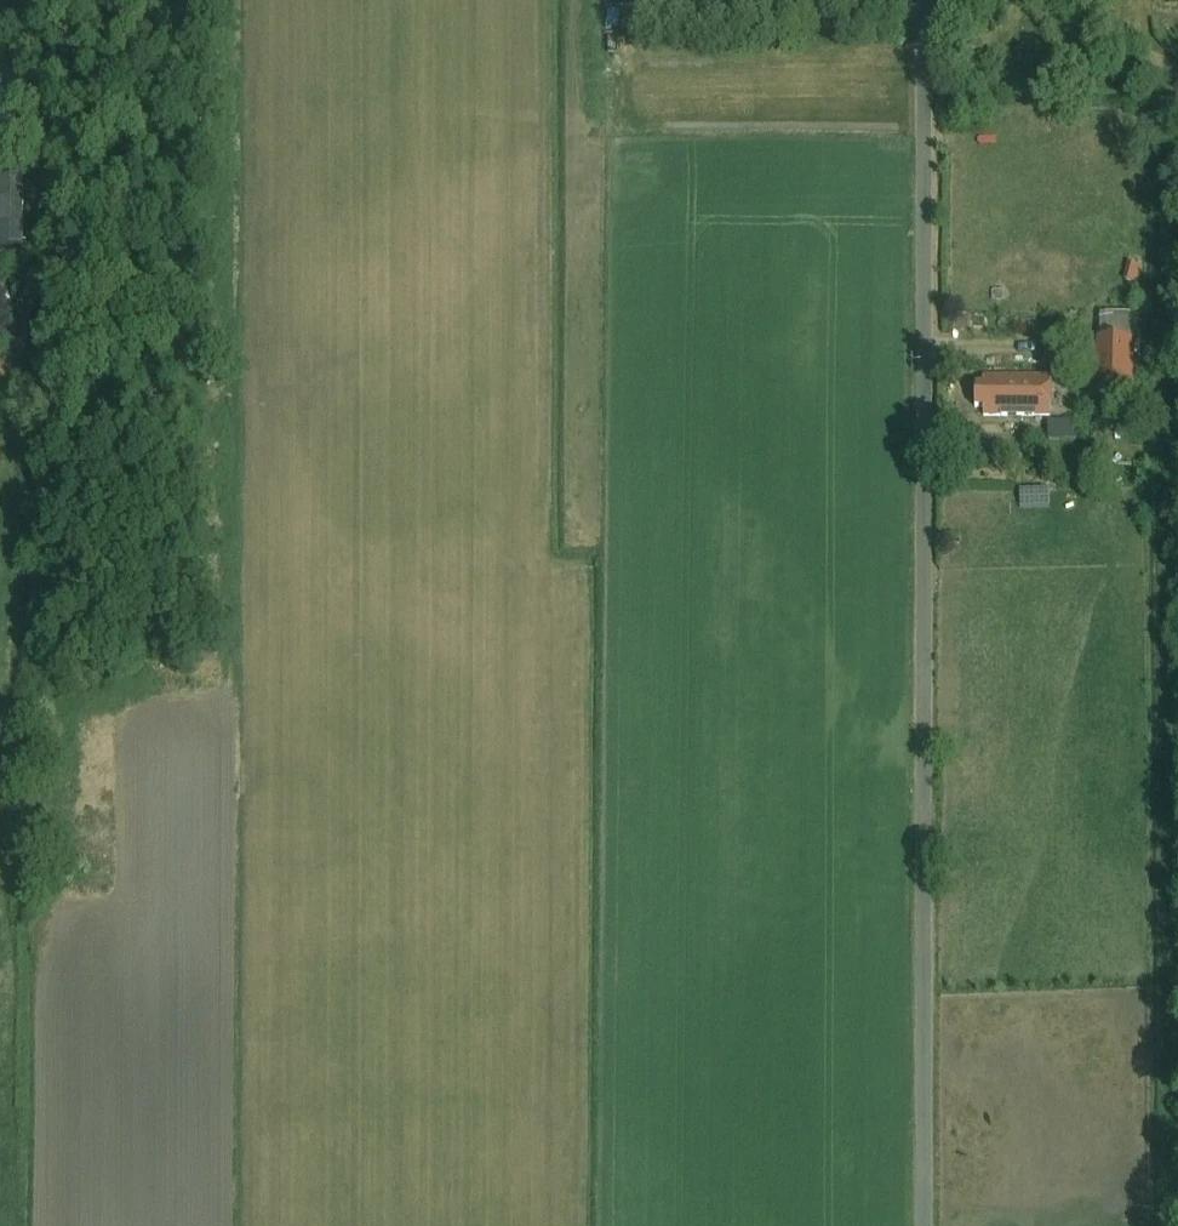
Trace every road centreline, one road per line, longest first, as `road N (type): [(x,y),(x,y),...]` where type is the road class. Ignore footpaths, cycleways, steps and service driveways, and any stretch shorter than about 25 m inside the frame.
road 1 (unclassified): [(919,1225),(921,0)]

